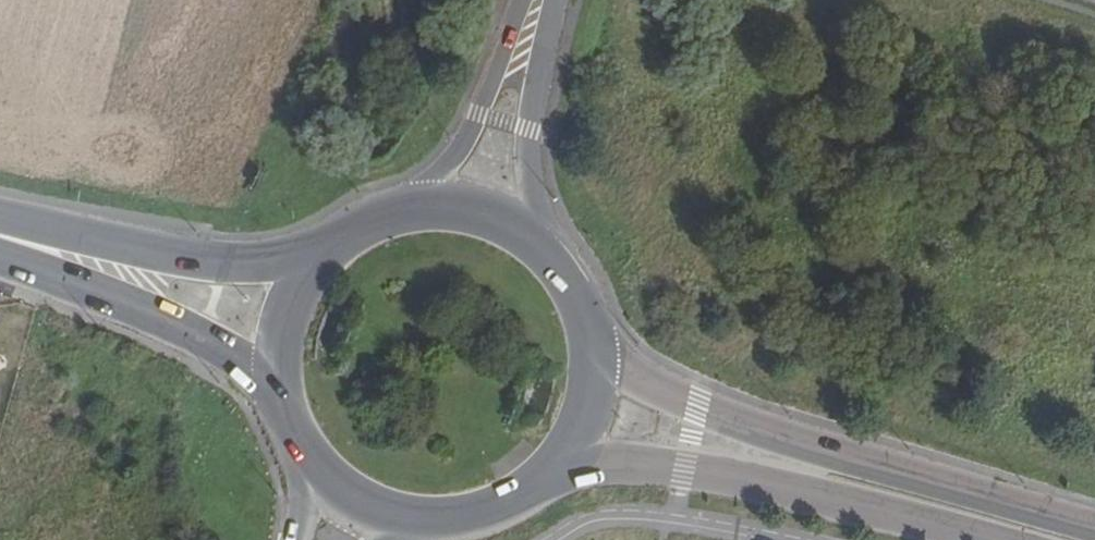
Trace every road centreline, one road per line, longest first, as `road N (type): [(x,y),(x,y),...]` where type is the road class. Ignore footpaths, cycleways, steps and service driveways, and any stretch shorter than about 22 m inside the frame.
road 1 (primary): [(1094,530),(757,432),(649,389),(584,346)]
road 2 (primary): [(530,483),(628,461),(991,539)]
road 3 (primary): [(11,237),(54,277),(186,333),(247,374),(274,411)]
road 4 (primary): [(315,250),(239,264),(134,251),(58,231),(11,237)]
road 5 (residential): [(546,259),(528,157),(553,0)]
road 6 (residential): [(524,0),(458,151),(384,210)]
road 7 (primary): [(546,259),(512,230),(472,212),(428,205),(384,210)]
road 8 (primary): [(315,250),(288,285),(272,325),(267,368),(274,411)]
road 9 (primary): [(530,483),(563,444),(581,397),(584,346)]
road 10 (primary): [(401,520),(447,520),(491,508),(530,483)]

